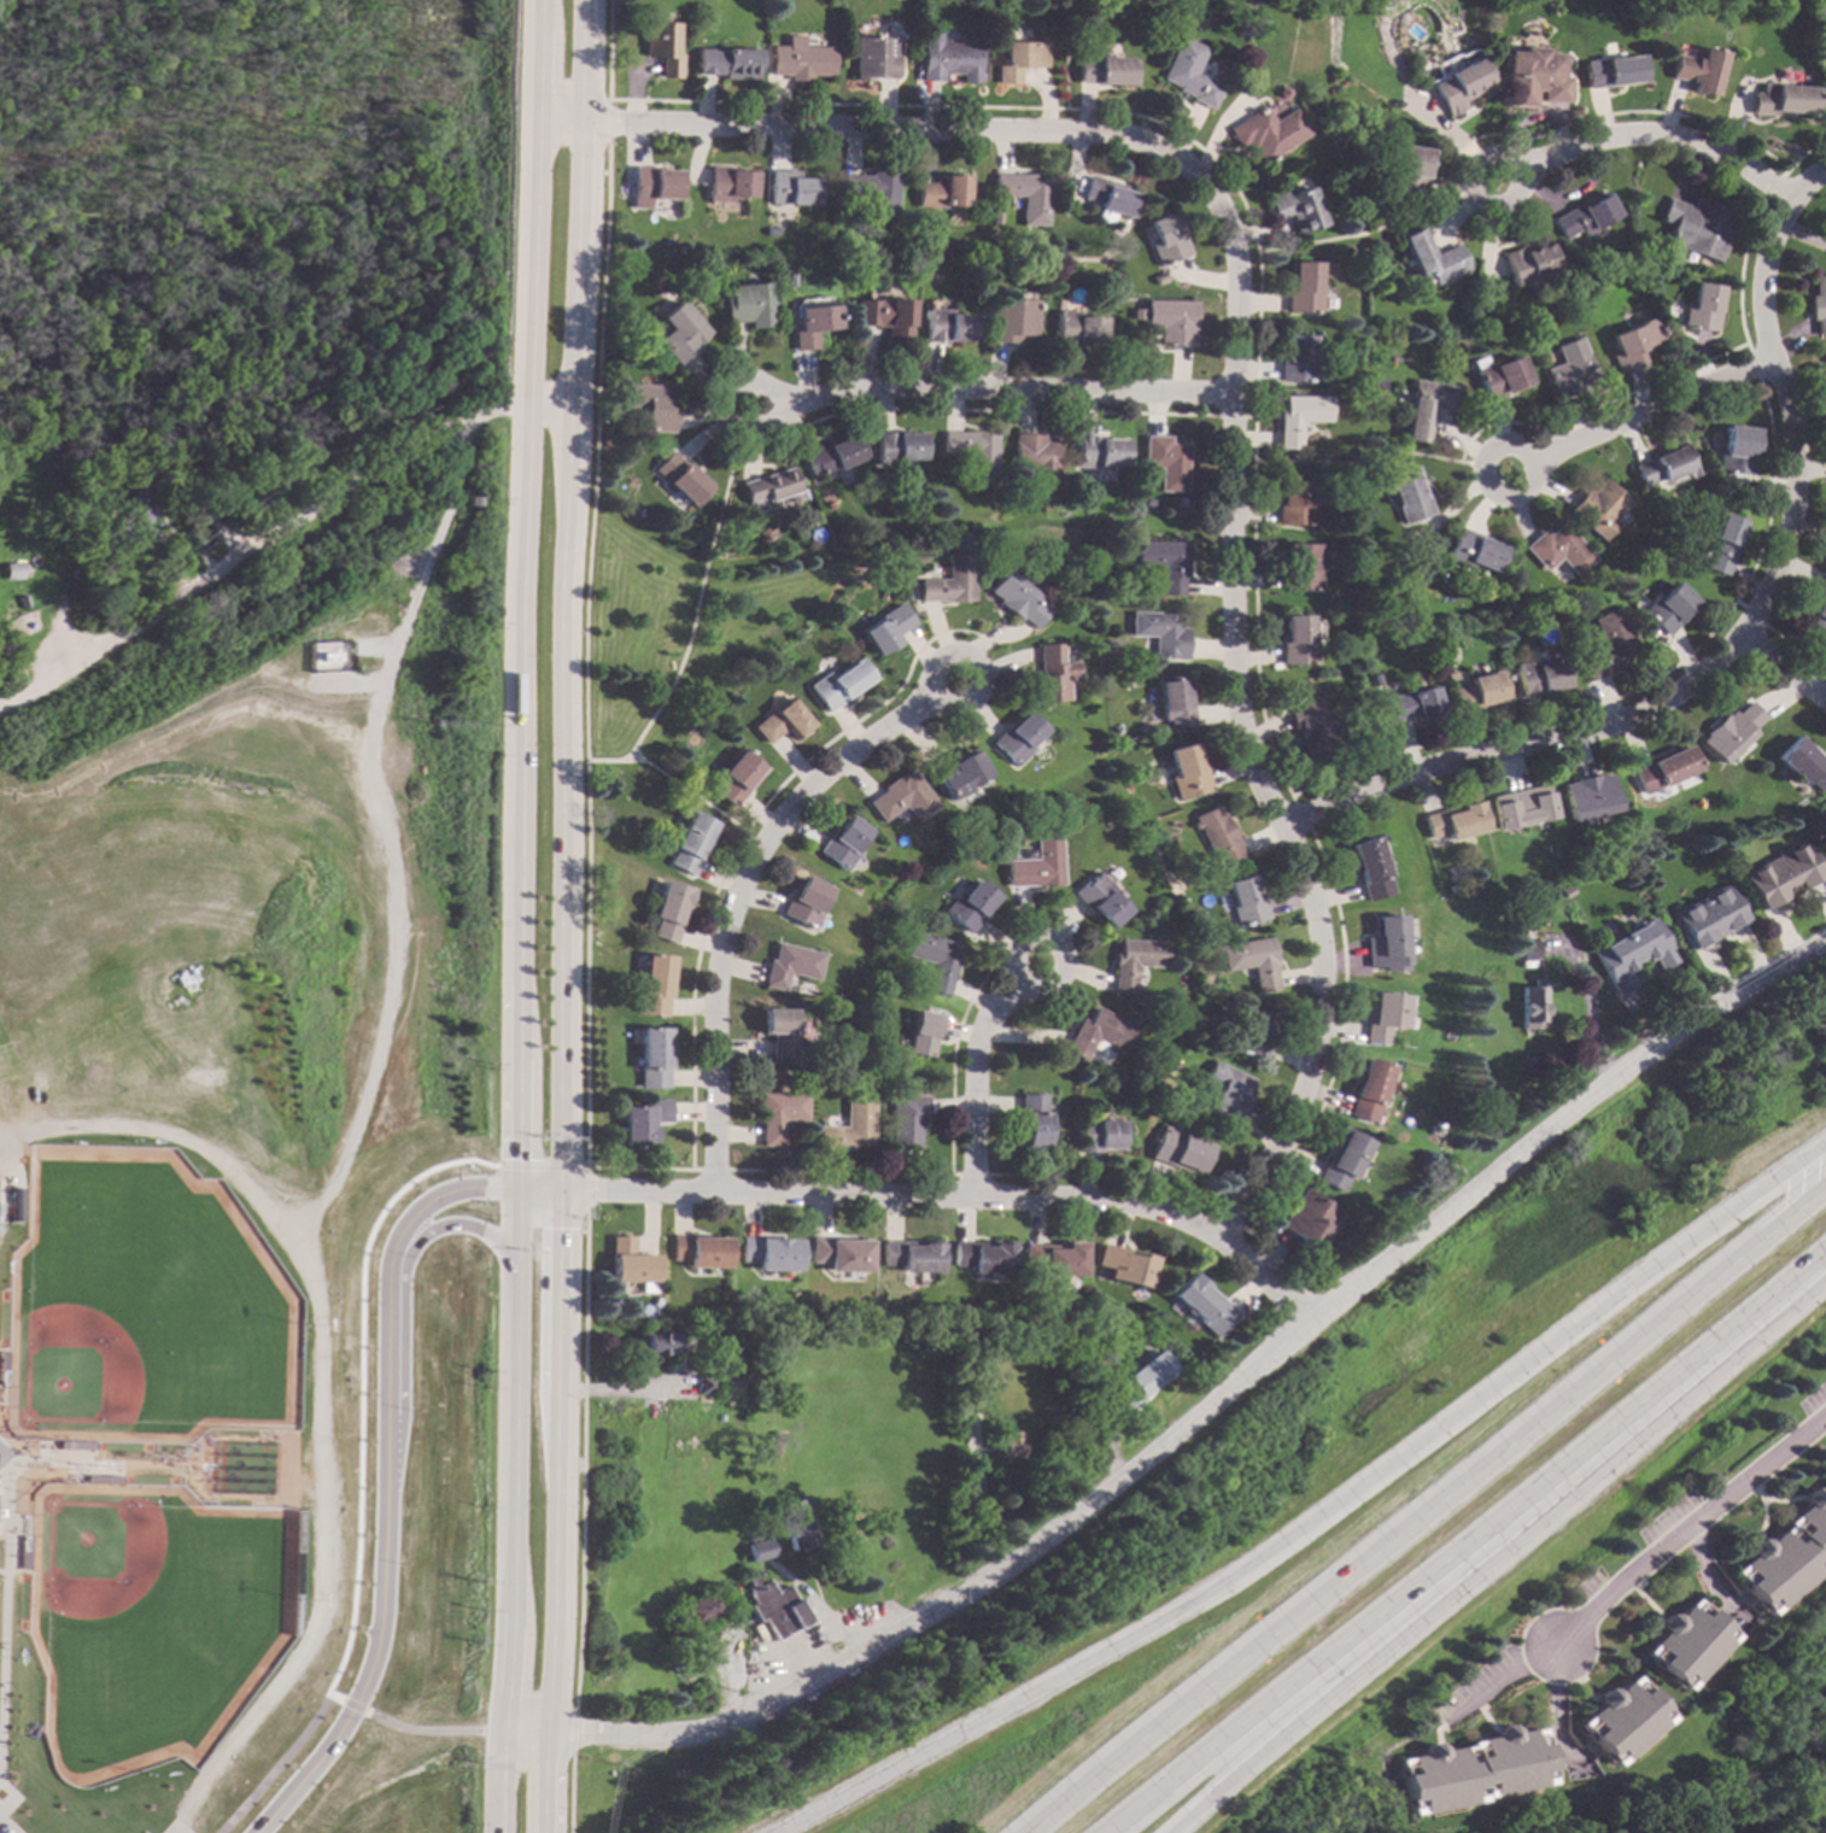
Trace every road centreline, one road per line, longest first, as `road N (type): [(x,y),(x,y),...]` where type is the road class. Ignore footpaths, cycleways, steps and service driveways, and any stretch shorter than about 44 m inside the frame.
road 1 (residential): [(534,124),(1088,134),(1170,159),(1218,215),(1236,291),(1231,678),(1249,765),(1310,901),(1318,974),(1311,1050),(1281,1132),(1213,1236)]
road 2 (residential): [(1825,938),(1686,1024),(1299,1328),(1084,1510),(959,1597),(725,1724),(687,1733),(503,1733)]
road 3 (trunk): [(1825,1151),(1587,1318),(1236,1583),(777,1832)]
road 4 (secondary): [(561,1191),(585,0)]
road 5 (residential): [(1281,830),(1347,795),(1433,767),(1617,725),(1676,696),(1743,638),(1785,552),(1796,492),(1793,428),(1762,315),(1762,270),(1792,201),(1825,171)]
road 6 (trunk): [(1111,1832),(1825,1264)]
road 7 (trunk): [(1176,1832),(1771,1311)]
road 8 (residential): [(561,1191),(1124,1202),(1180,1214),(1213,1236),(1299,1328)]
road 9 (secondary): [(527,405),(511,1189)]
road 10 (residential): [(511,1189),(446,1194),(402,1226),(388,1249),(371,1644),(338,1732),(257,1832)]
road 11 (trunk): [(1568,1396),(1035,1832)]
road 12 (secondary): [(552,1832),(561,1191)]
road 13 (residential): [(708,1194),(713,1014),(727,935),(757,861),(796,808),(864,748),(960,680)]
road 14 (secondary): [(511,1264),(502,1832)]
road 15 (residential): [(1234,394),(865,390),(743,408)]
road 16 (secondary): [(537,0),(527,405)]
road 17 (secondary): [(378,1494),(393,1419),(403,1255),(419,1237),(462,1228),(511,1264)]
road 18 (residential): [(1825,1417),(1627,1574),(1552,1650)]
road 19 (trunk): [(1825,1189),(1568,1396)]
road 20 (residential): [(1792,201),(1720,153),(1673,139),(1615,139),(1555,153),(1492,186)]
road 21 (residential): [(1774,361),(1506,473)]
road 22 (residential): [(968,1199),(971,1058),(990,1013),(1038,962)]

